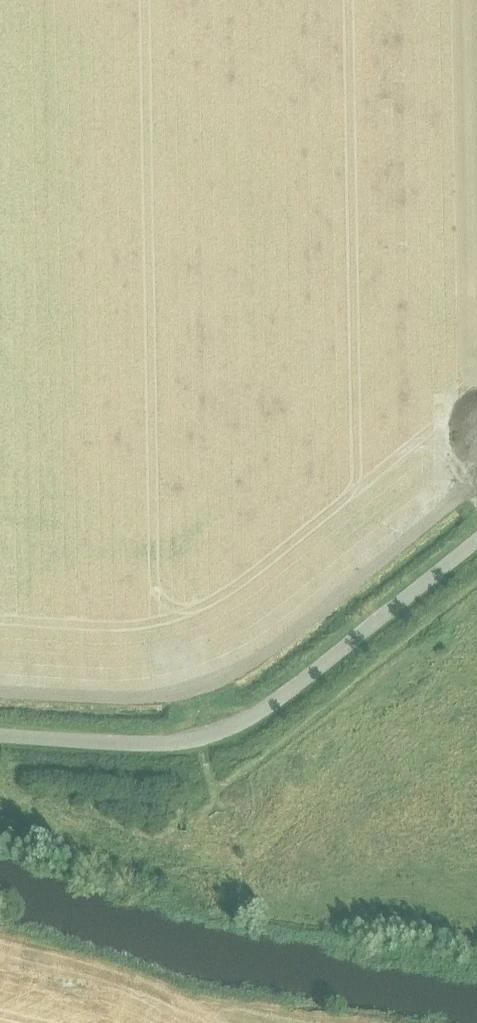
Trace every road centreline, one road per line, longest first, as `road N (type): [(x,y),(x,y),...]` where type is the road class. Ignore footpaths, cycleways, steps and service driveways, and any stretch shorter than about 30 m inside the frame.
road 1 (unclassified): [(0,735),(193,748),(278,702),(476,543)]

